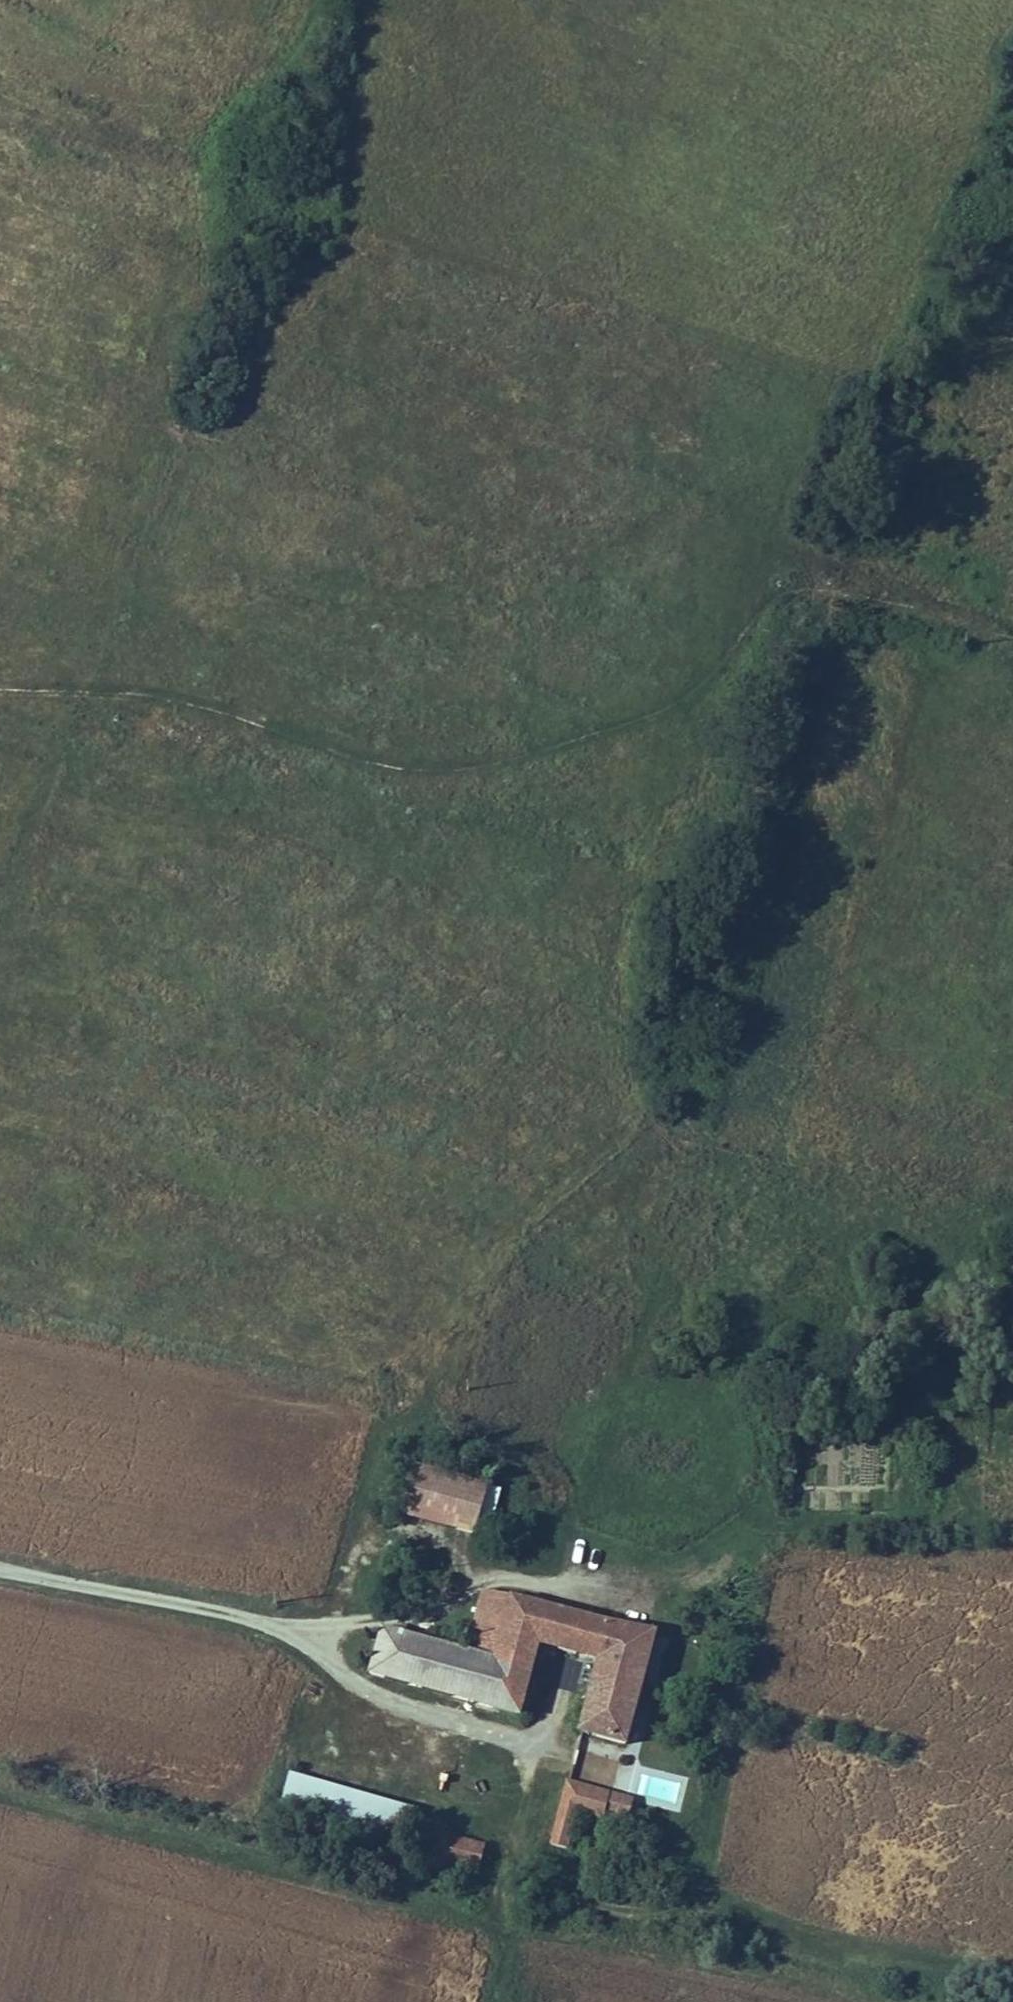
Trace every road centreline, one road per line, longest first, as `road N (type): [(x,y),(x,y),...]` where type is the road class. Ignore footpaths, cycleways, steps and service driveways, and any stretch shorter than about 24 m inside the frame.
road 1 (unclassified): [(327,1646),(204,1611),(0,1573)]

